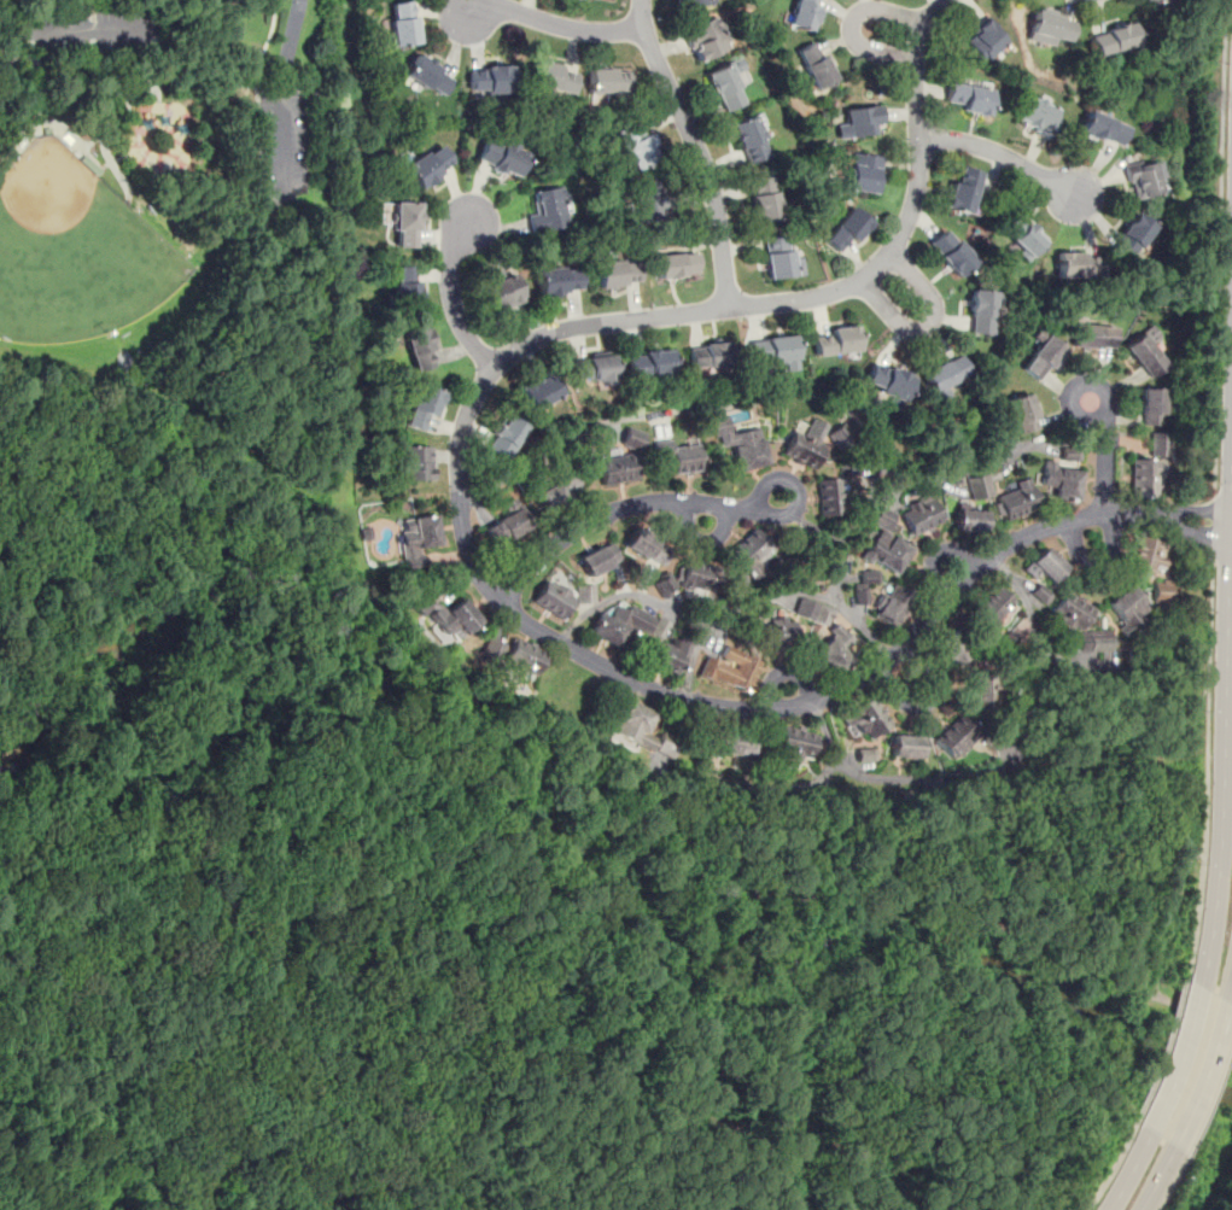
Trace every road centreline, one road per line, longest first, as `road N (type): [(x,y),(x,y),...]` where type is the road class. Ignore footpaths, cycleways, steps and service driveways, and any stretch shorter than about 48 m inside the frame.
road 1 (residential): [(1156,515),(1104,513),(1017,540),(970,574),(870,673),(821,697),(752,708),(648,686),(535,630),(485,586),(468,554),(460,442),(478,391),(510,352),(568,328),(835,292),(891,252),(911,212),(918,166),(917,34),(940,0)]
road 2 (secondary): [(1231,382),(1225,724)]
road 3 (residential): [(729,308),(710,182),(648,41),(640,0)]
road 4 (residential): [(777,498),(749,509),(689,502),(617,509),(567,533),(496,598)]
road 5 (secondary): [(1225,724),(1218,875),(1201,986)]
road 6 (residential): [(644,28),(585,30),(502,8),(468,13)]
road 7 (residential): [(860,280),(899,325),(928,326),(930,297),(891,252)]
road 8 (residential): [(918,138),(979,145),(1078,197)]
road 9 (residential): [(494,367),(463,332),(451,299),(454,244),(471,218)]
road 10 (residential): [(923,22),(876,7),(858,11),(849,27),(858,45),(913,63)]
road 11 (secondary): [(1174,1146),(1226,1000)]
road 12 (secondary): [(1201,986),(1150,1130)]

